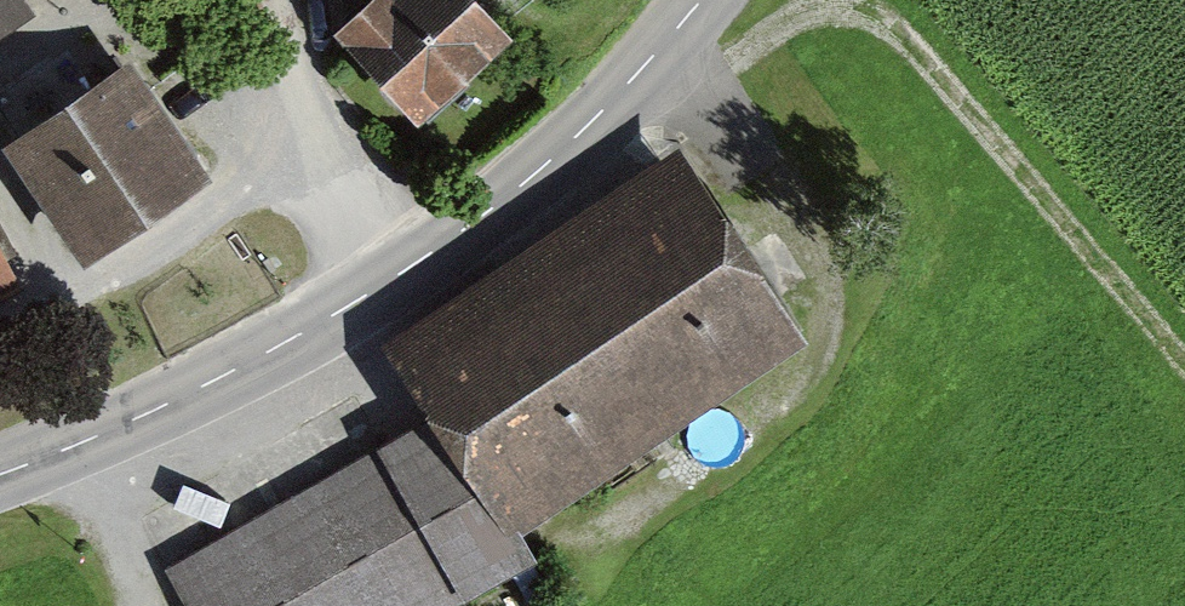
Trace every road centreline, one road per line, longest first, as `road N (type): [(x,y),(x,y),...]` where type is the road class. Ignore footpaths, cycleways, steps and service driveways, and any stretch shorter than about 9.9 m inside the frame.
road 1 (track): [(1184,369),(911,45),(867,21),(796,33),(750,53),(733,88),(833,262),(830,362),(797,412),(660,517),(568,566)]
road 2 (tertiary): [(0,474),(254,358),(493,209),(609,104),(702,0)]
road 3 (track): [(260,0),(283,108),(362,297)]
road 4 (track): [(169,402),(168,492),(153,542),(149,605)]

